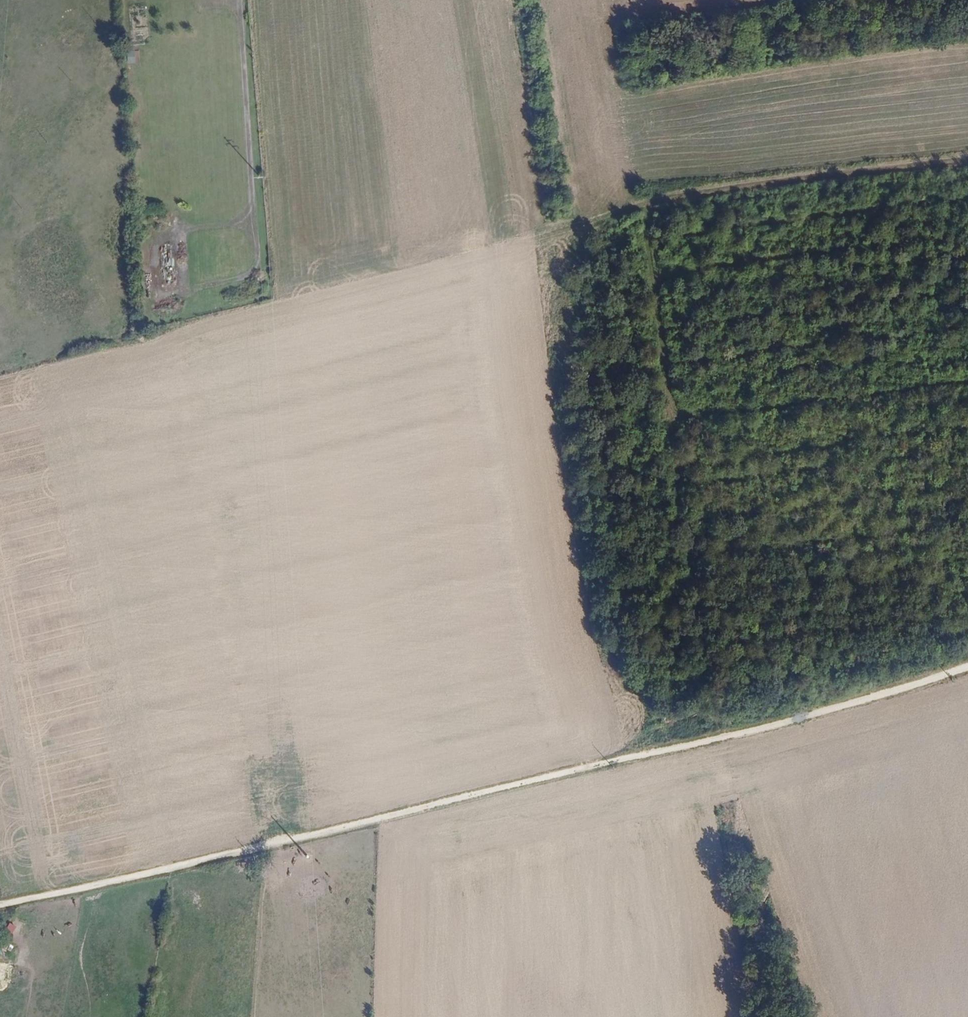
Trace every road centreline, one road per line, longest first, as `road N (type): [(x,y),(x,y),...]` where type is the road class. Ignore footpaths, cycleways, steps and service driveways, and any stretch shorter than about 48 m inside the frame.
road 1 (track): [(967,668),(806,717),(0,907)]
road 2 (track): [(259,269),(242,0)]

